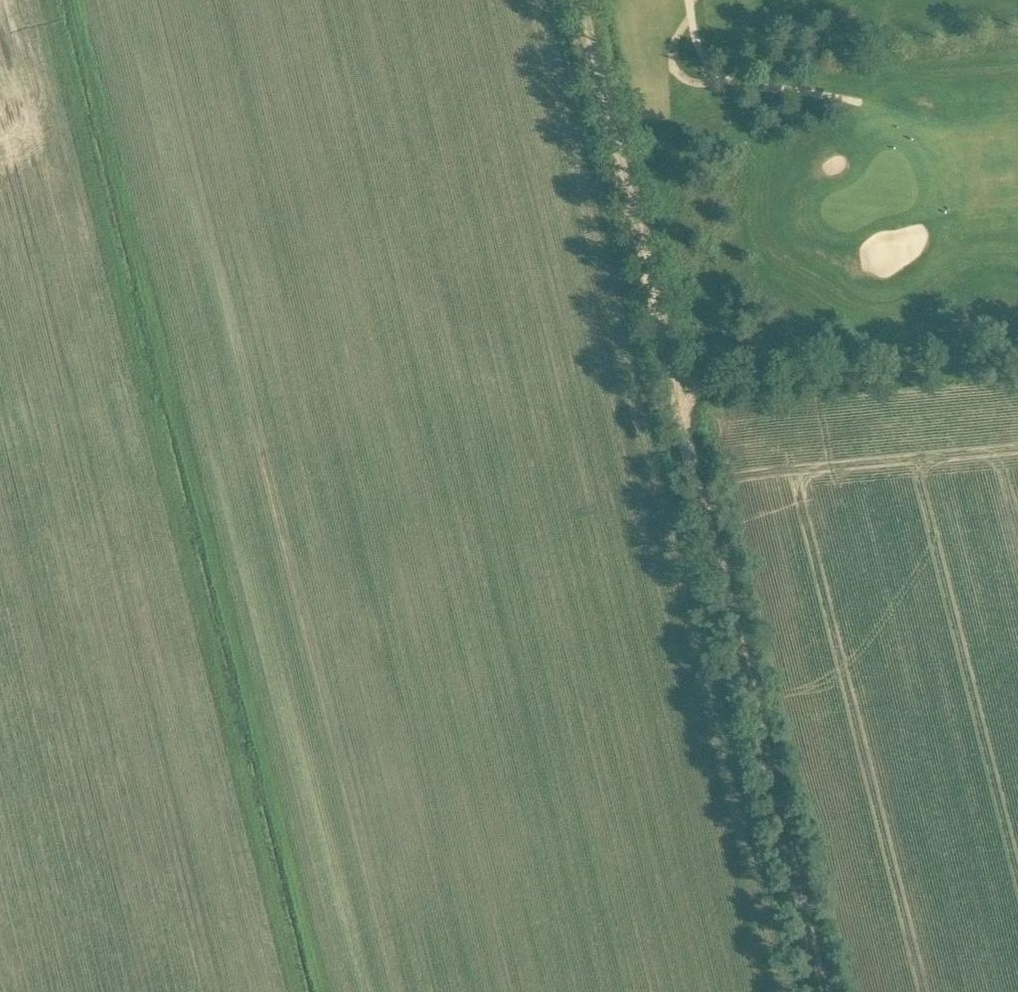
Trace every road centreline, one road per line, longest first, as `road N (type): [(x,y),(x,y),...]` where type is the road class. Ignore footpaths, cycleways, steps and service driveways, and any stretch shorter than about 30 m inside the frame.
road 1 (track): [(831,991),(695,401)]
road 2 (track): [(695,401),(587,0)]
road 3 (track): [(695,401),(1017,368)]

